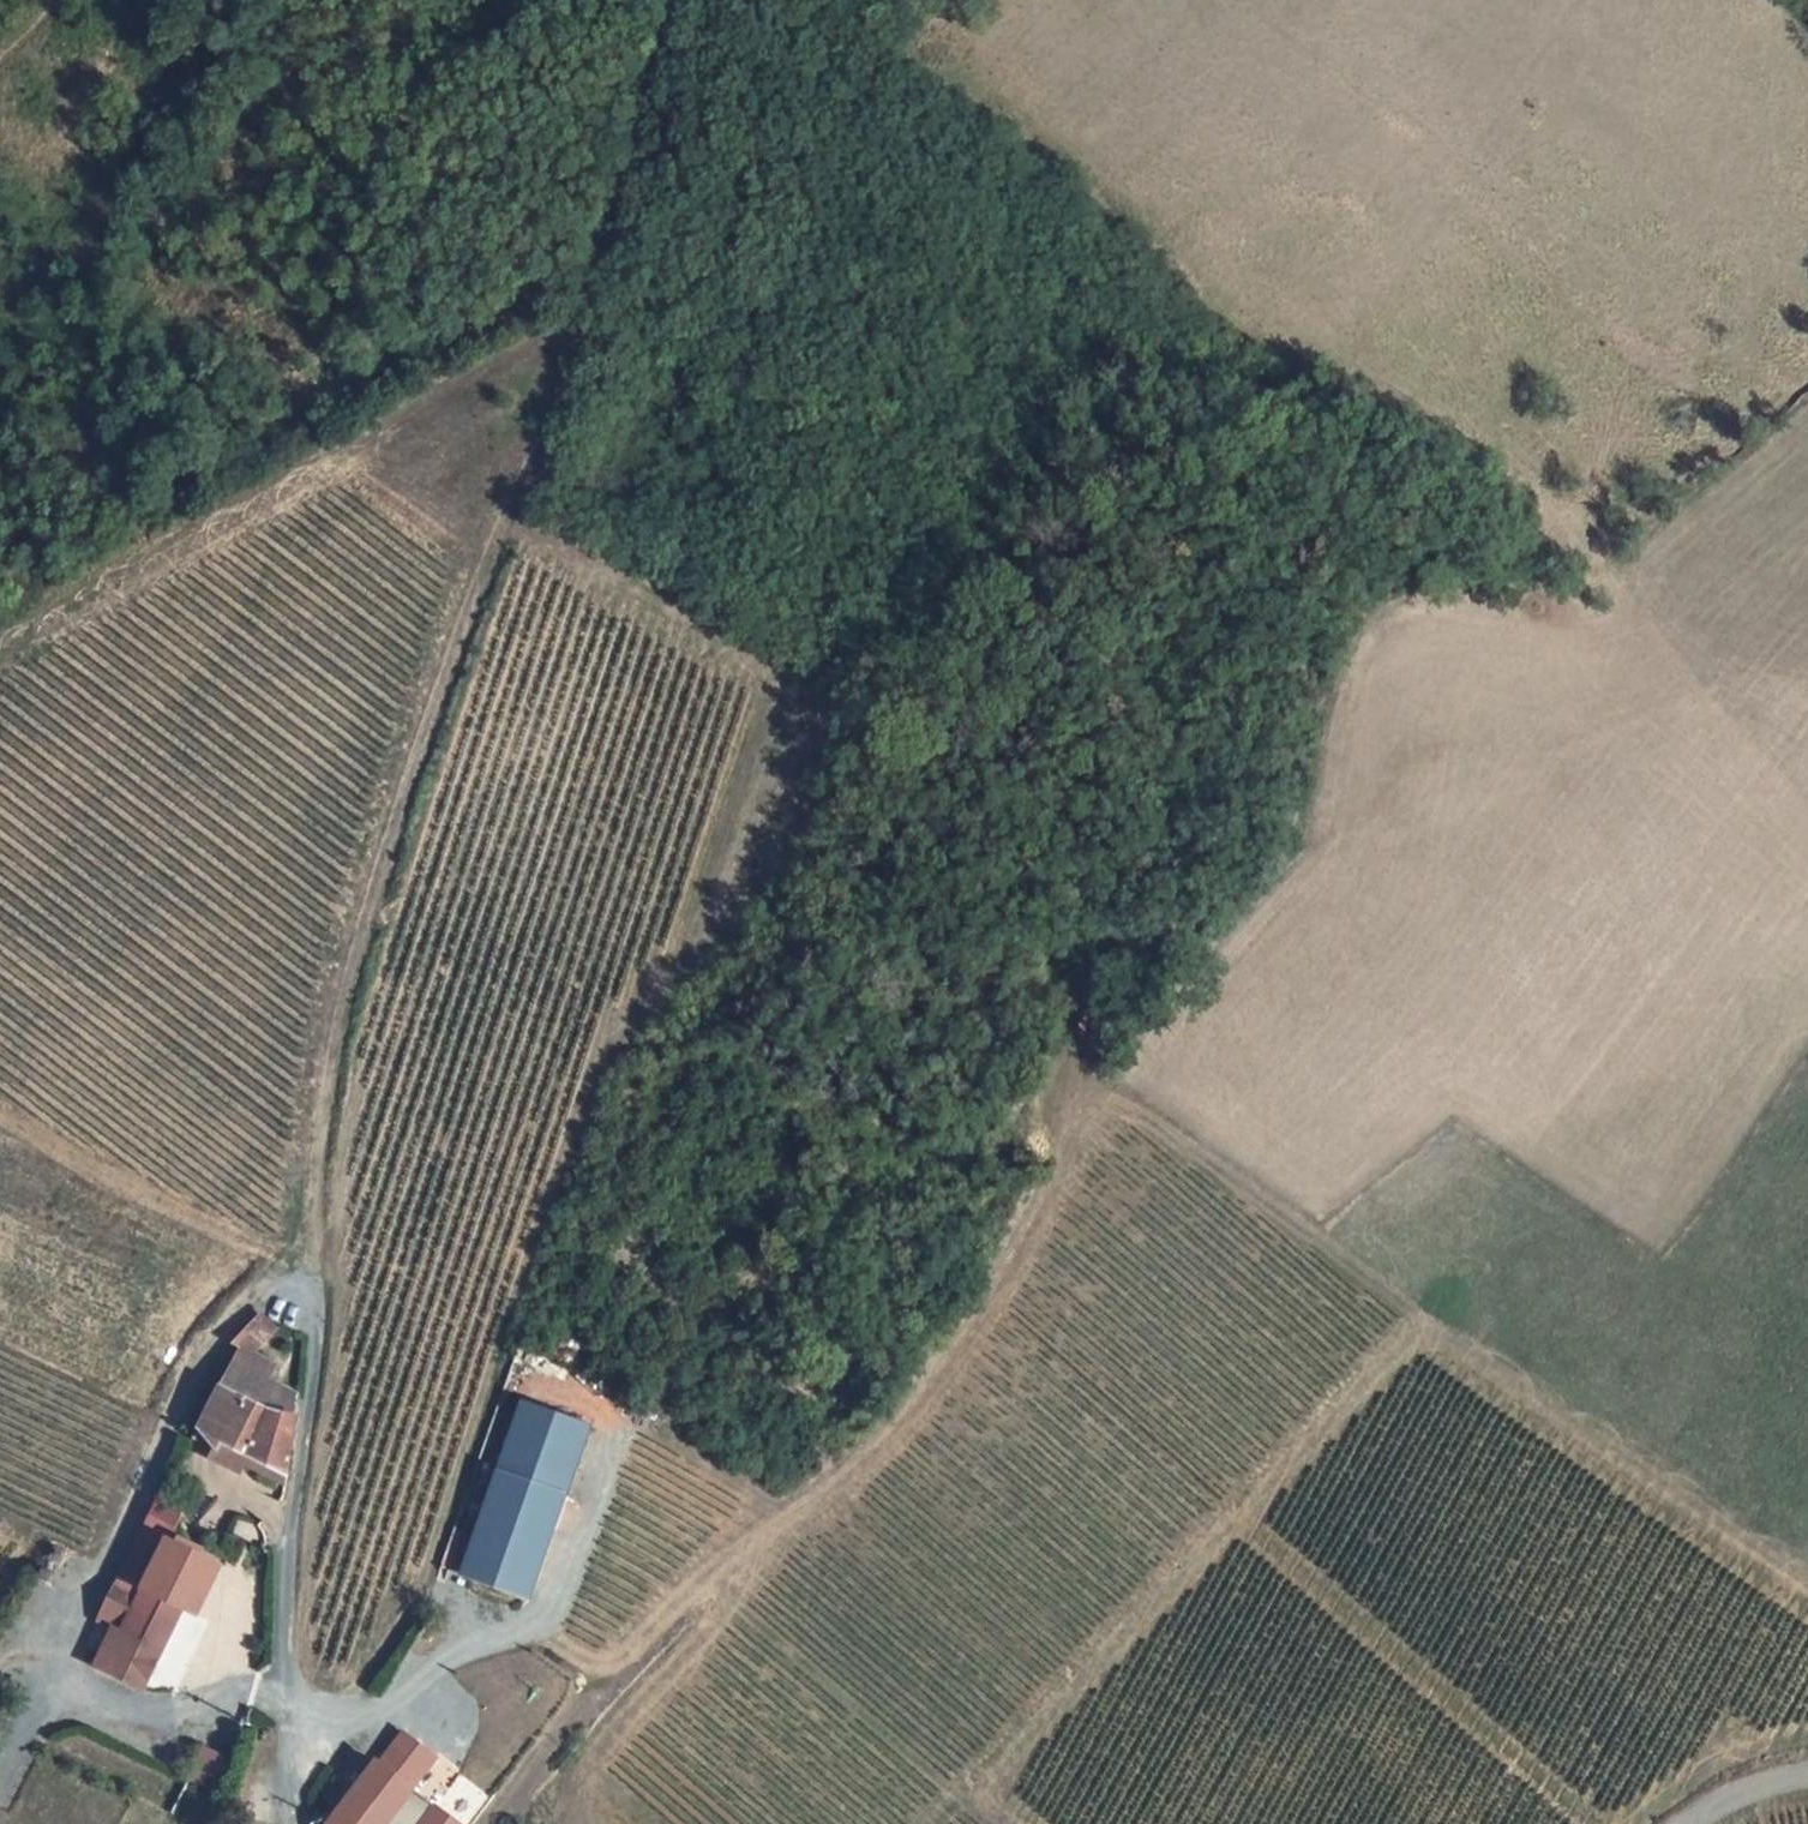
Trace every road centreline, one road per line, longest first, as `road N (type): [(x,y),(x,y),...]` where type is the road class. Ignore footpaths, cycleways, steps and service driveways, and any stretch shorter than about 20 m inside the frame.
road 1 (track): [(580,1823),(555,1801),(665,1677),(783,1524),(936,1364),(1060,1187),(1097,940),(1089,906),(818,702),(814,680),(507,523),(592,306),(672,0)]
road 2 (track): [(313,1303),(332,1056),(411,762),(507,523)]
road 3 (unclassified): [(296,1823),(283,1718),(318,1339),(313,1303)]
road 4 (unclassified): [(1807,1772),(1722,1803),(1694,1823)]

